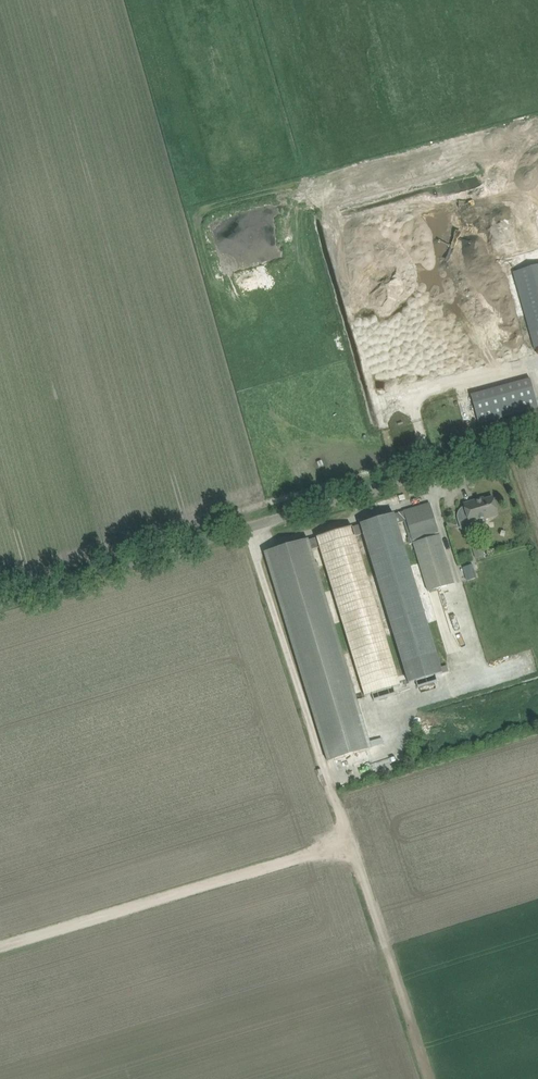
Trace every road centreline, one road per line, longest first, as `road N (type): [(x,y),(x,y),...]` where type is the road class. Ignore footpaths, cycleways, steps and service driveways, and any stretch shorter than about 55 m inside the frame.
road 1 (track): [(429,1078),(326,771)]
road 2 (unclassified): [(247,531),(537,441)]
road 3 (unclassified): [(0,603),(247,531)]
road 4 (unclassified): [(326,771),(247,531)]

